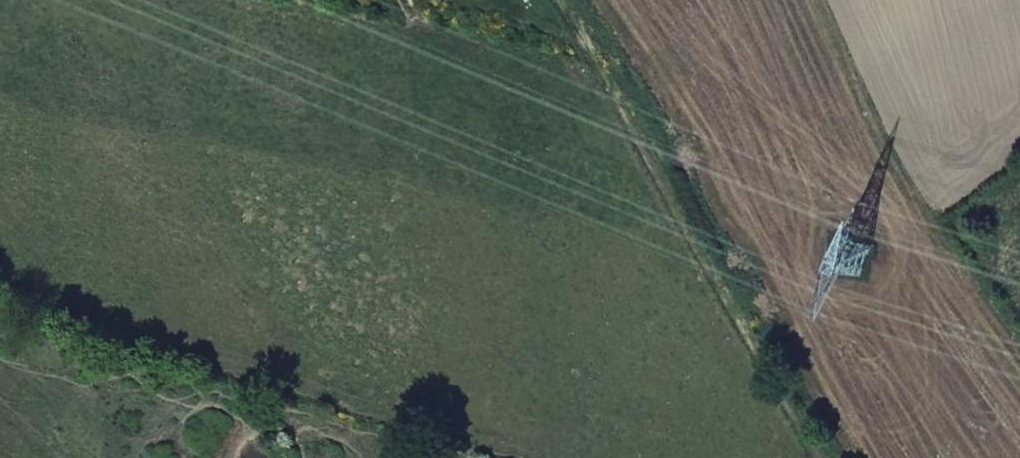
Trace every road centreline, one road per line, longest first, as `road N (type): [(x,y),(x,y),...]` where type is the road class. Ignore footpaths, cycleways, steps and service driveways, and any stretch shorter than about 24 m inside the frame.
road 1 (track): [(561,0),(818,457)]

